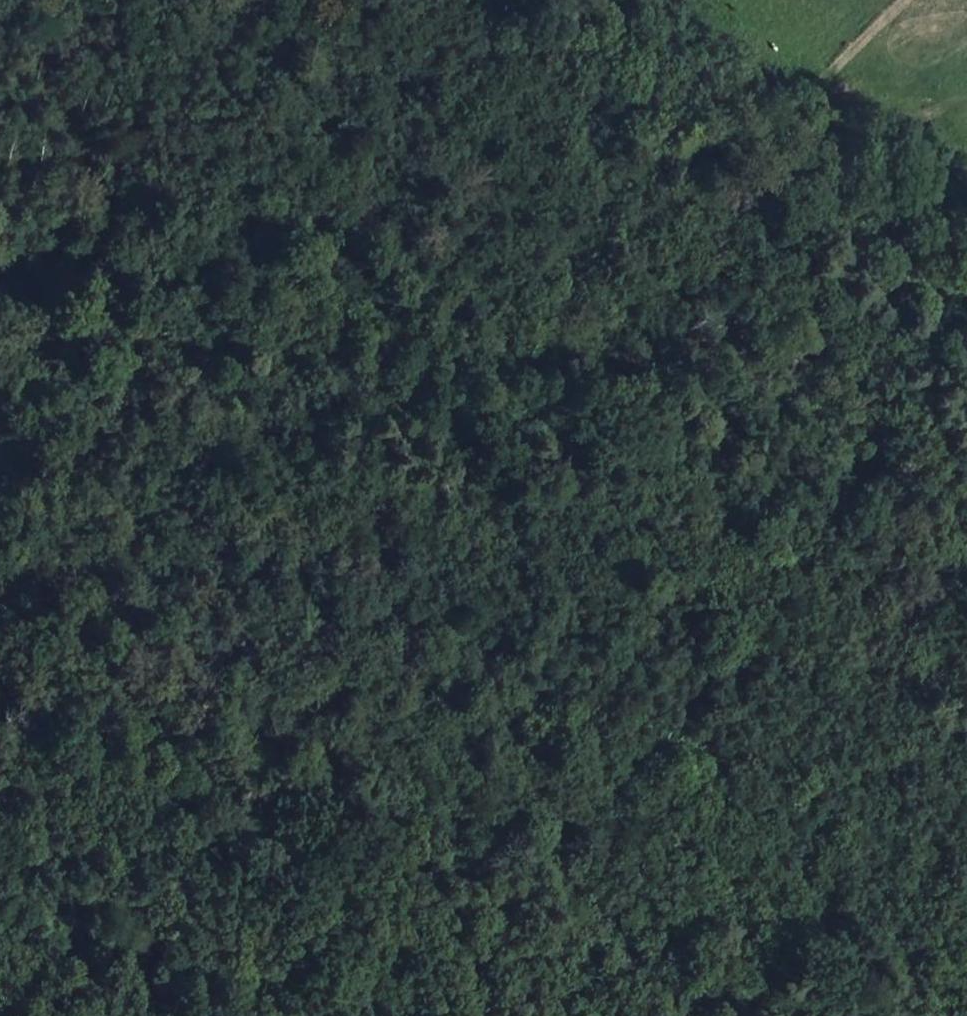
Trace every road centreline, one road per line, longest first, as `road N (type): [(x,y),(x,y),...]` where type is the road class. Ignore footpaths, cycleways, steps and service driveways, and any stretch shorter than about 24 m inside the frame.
road 1 (track): [(198,1015),(0,935)]

